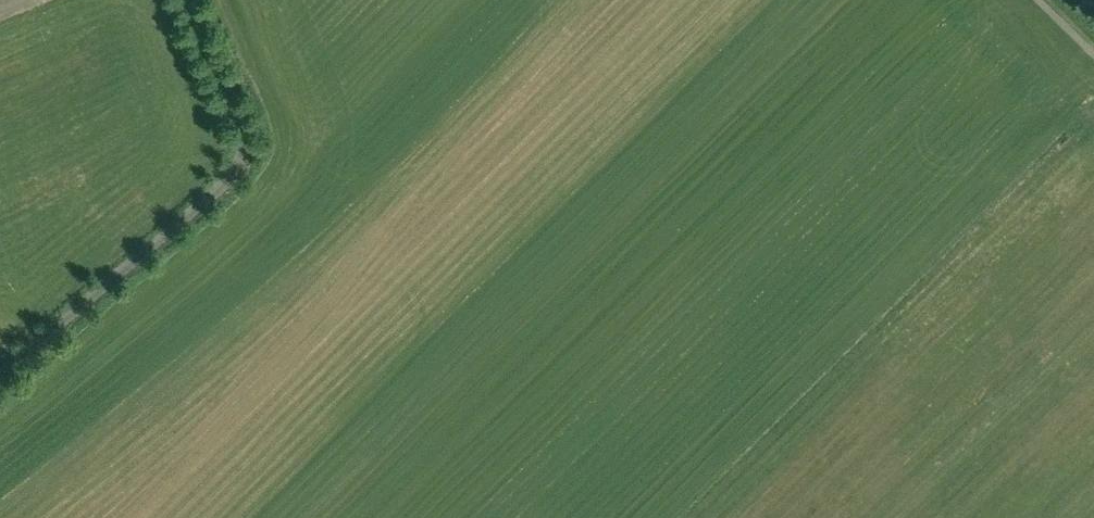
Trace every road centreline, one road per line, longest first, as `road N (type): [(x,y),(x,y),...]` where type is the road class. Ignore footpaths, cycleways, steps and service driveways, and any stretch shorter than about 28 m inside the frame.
road 1 (track): [(0,375),(239,170),(240,121),(190,0)]

